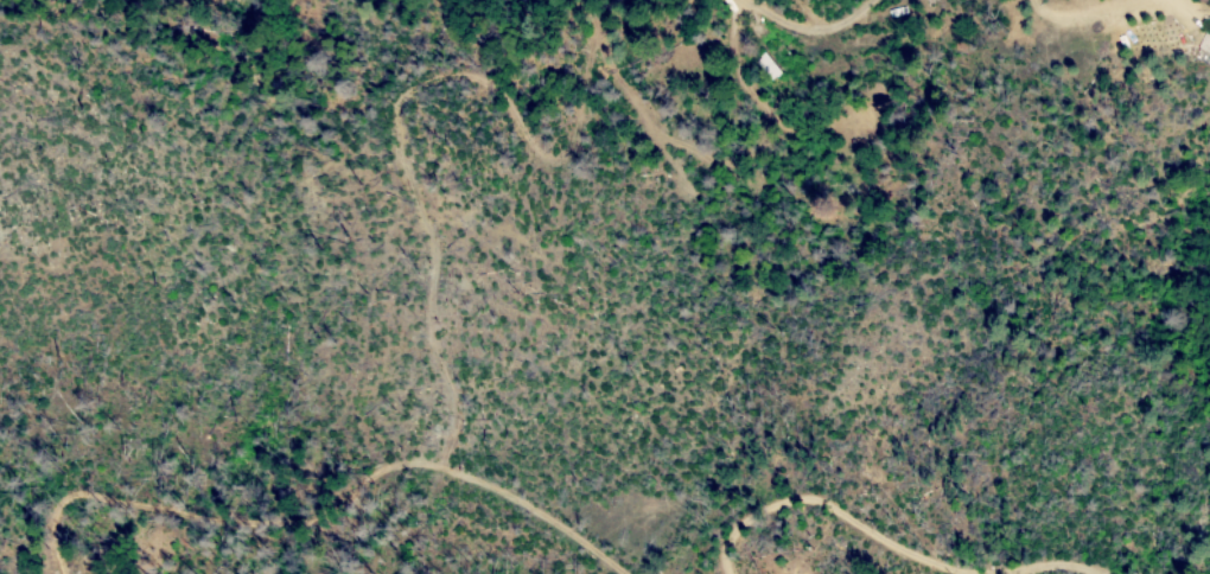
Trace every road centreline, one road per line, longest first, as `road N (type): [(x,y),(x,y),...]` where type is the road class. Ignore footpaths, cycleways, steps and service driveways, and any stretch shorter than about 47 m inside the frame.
road 1 (track): [(405,573),(448,512),(503,503),(614,530),(803,536),(922,573)]

